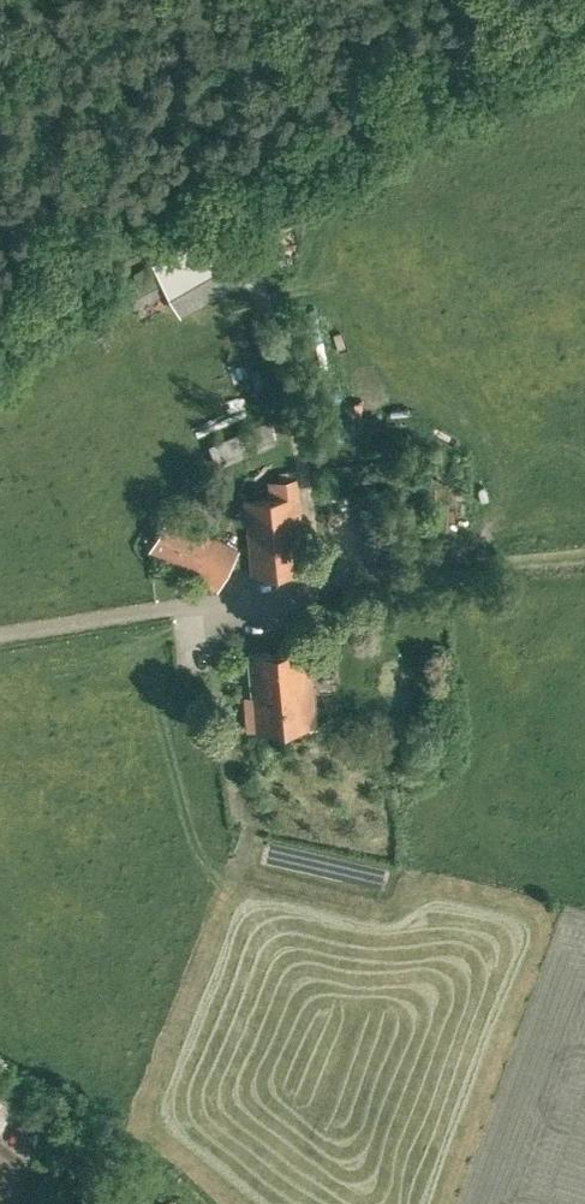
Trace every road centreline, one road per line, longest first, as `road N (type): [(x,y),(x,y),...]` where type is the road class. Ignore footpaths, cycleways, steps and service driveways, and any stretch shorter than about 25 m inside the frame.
road 1 (track): [(584,545),(438,555)]

